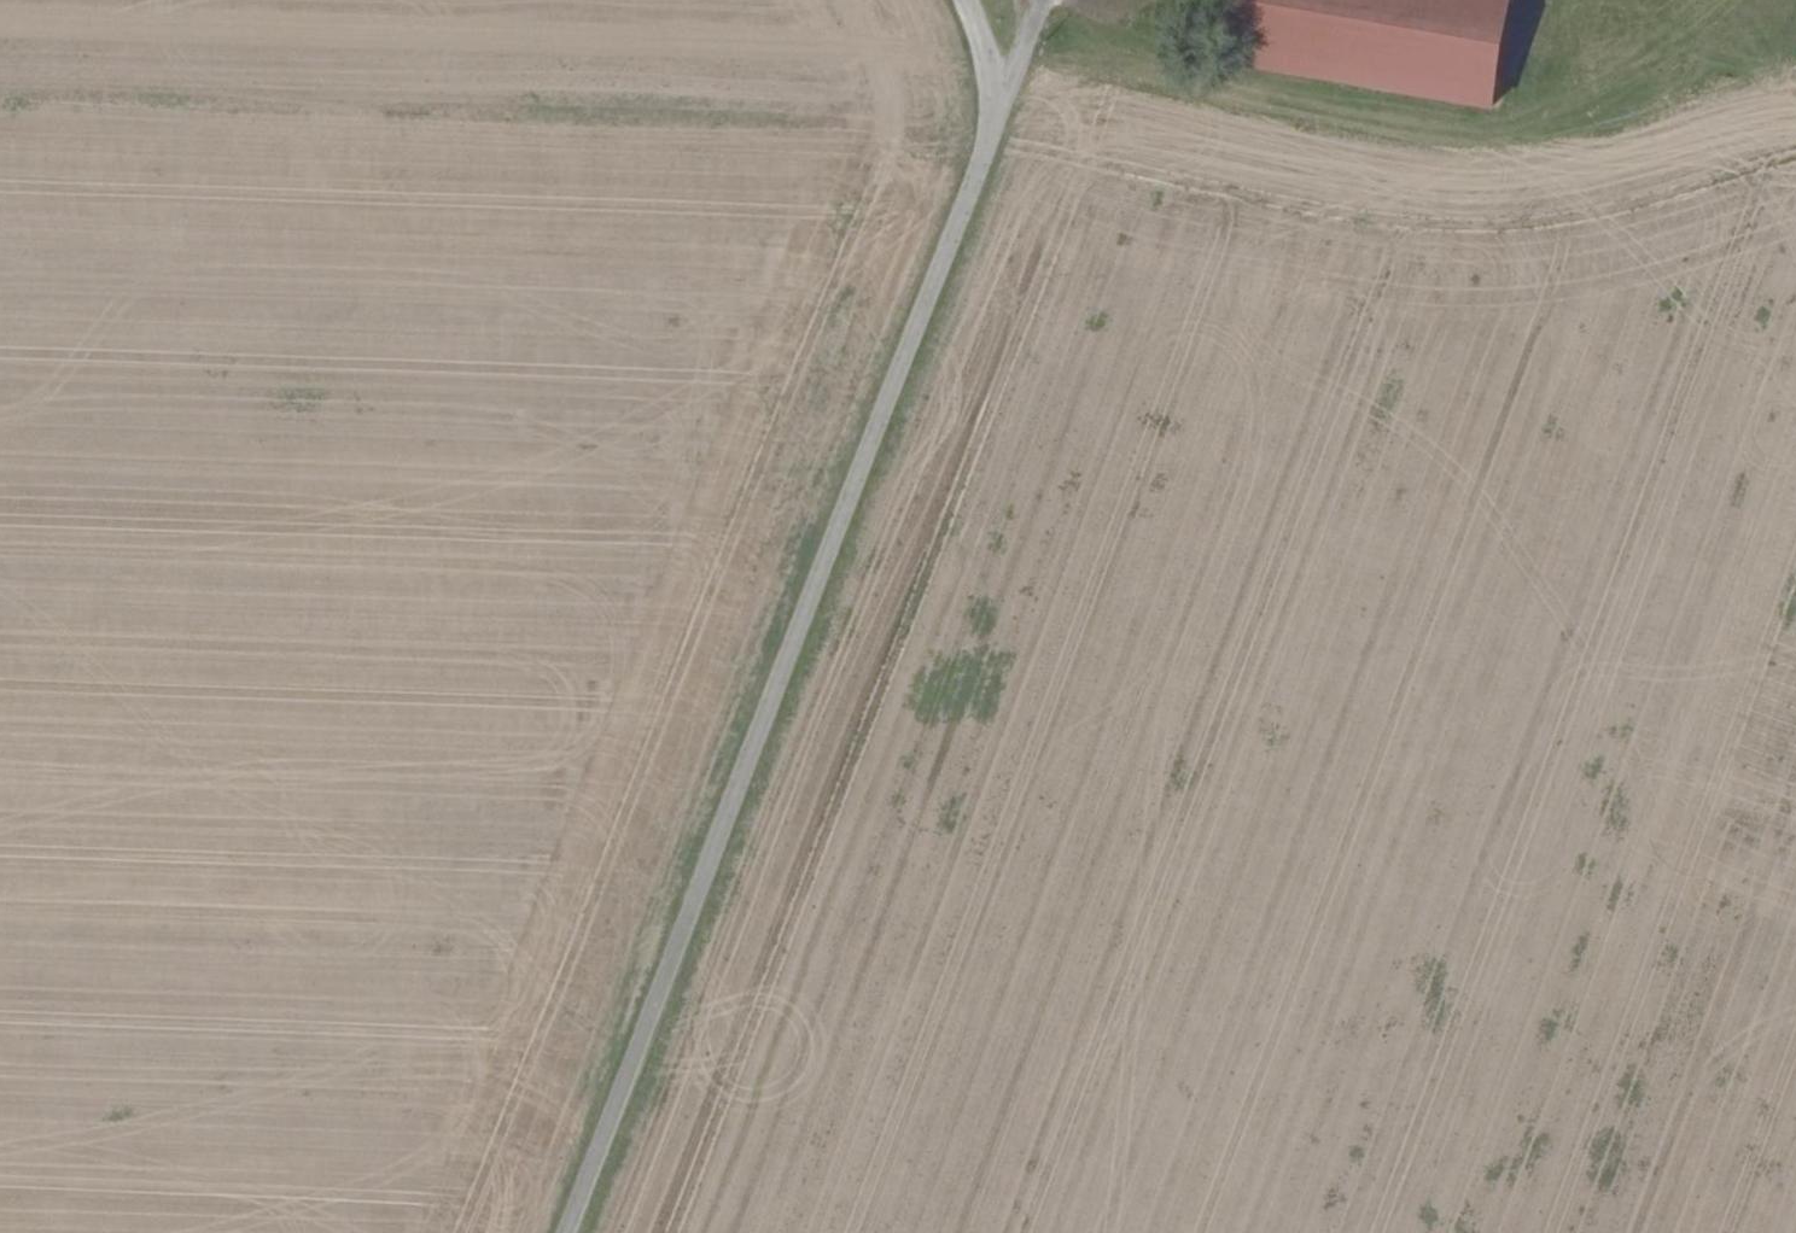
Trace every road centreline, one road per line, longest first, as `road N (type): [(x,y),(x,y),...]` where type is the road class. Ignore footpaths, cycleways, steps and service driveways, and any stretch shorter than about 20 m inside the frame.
road 1 (unclassified): [(564,1232),(991,147),(996,74),(964,0)]

